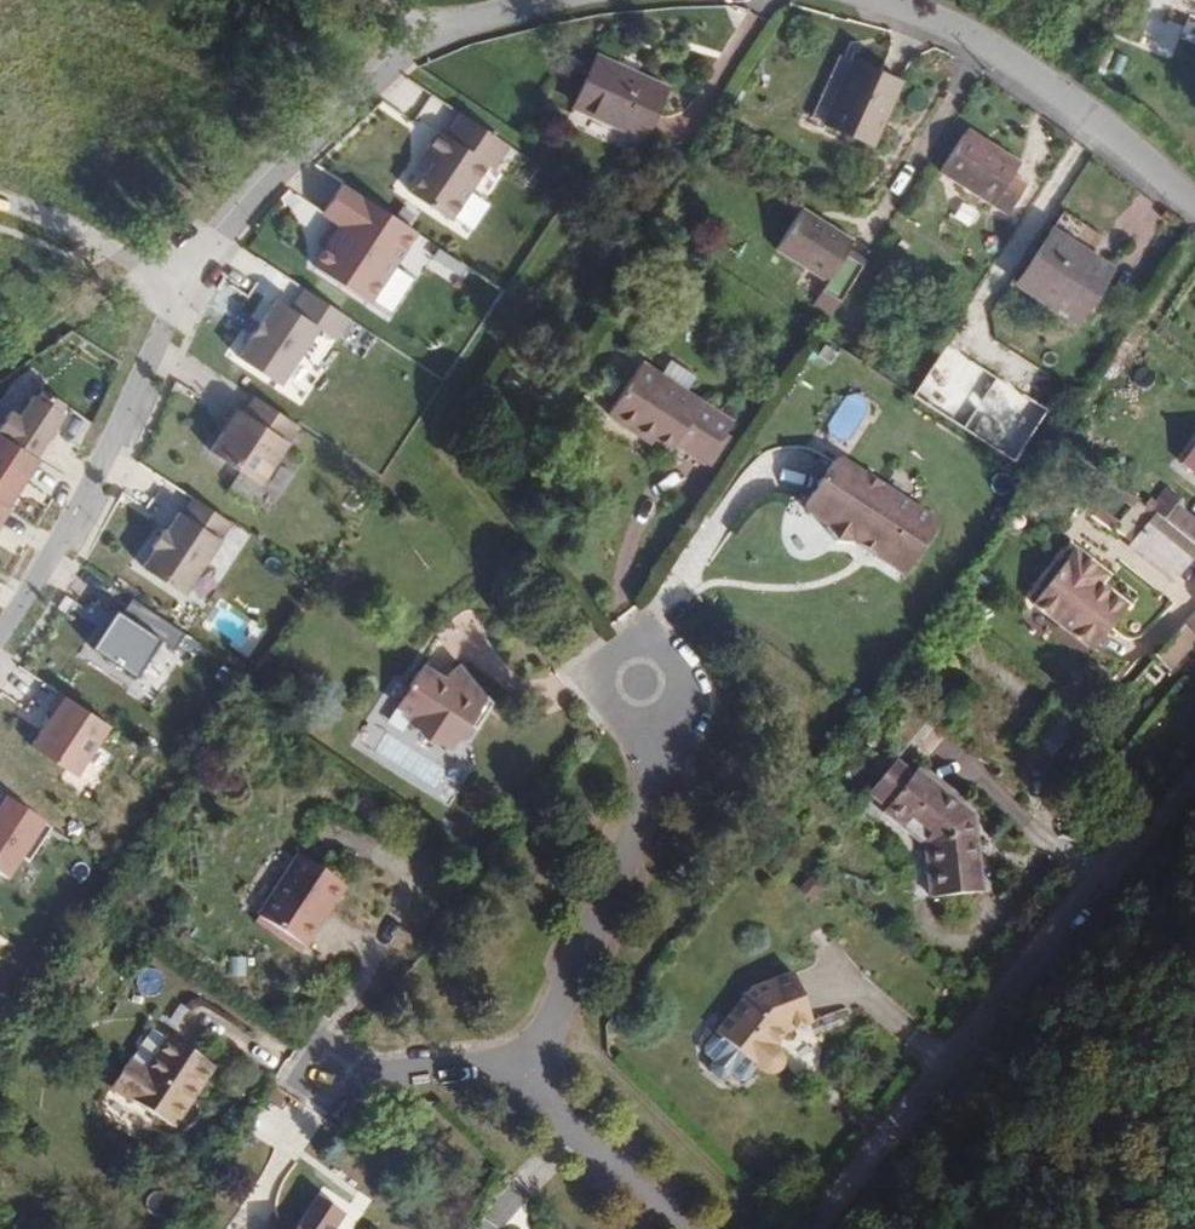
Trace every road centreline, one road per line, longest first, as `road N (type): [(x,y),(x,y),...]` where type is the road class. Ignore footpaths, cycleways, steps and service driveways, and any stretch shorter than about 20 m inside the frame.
road 1 (residential): [(1194,752),(1042,922),(801,1228)]
road 2 (track): [(0,341),(118,256),(296,108),(423,23)]
road 3 (residential): [(556,0),(438,32),(339,106),(253,179),(177,283)]
road 4 (residential): [(0,640),(43,577),(177,283)]
road 5 (residential): [(1194,209),(1015,64),(872,0)]
road 6 (residential): [(525,1068),(654,798),(647,722)]
road 7 (residential): [(692,1228),(525,1068)]
road 8 (track): [(0,369),(58,325),(177,283)]
road 9 (residential): [(177,283),(0,207)]
road 10 (residential): [(525,1068),(366,1069)]
road 11 (residential): [(366,1069),(326,1042),(300,1082),(340,1109)]
road 12 (residential): [(647,722),(676,704),(679,669),(653,647),(629,649)]

